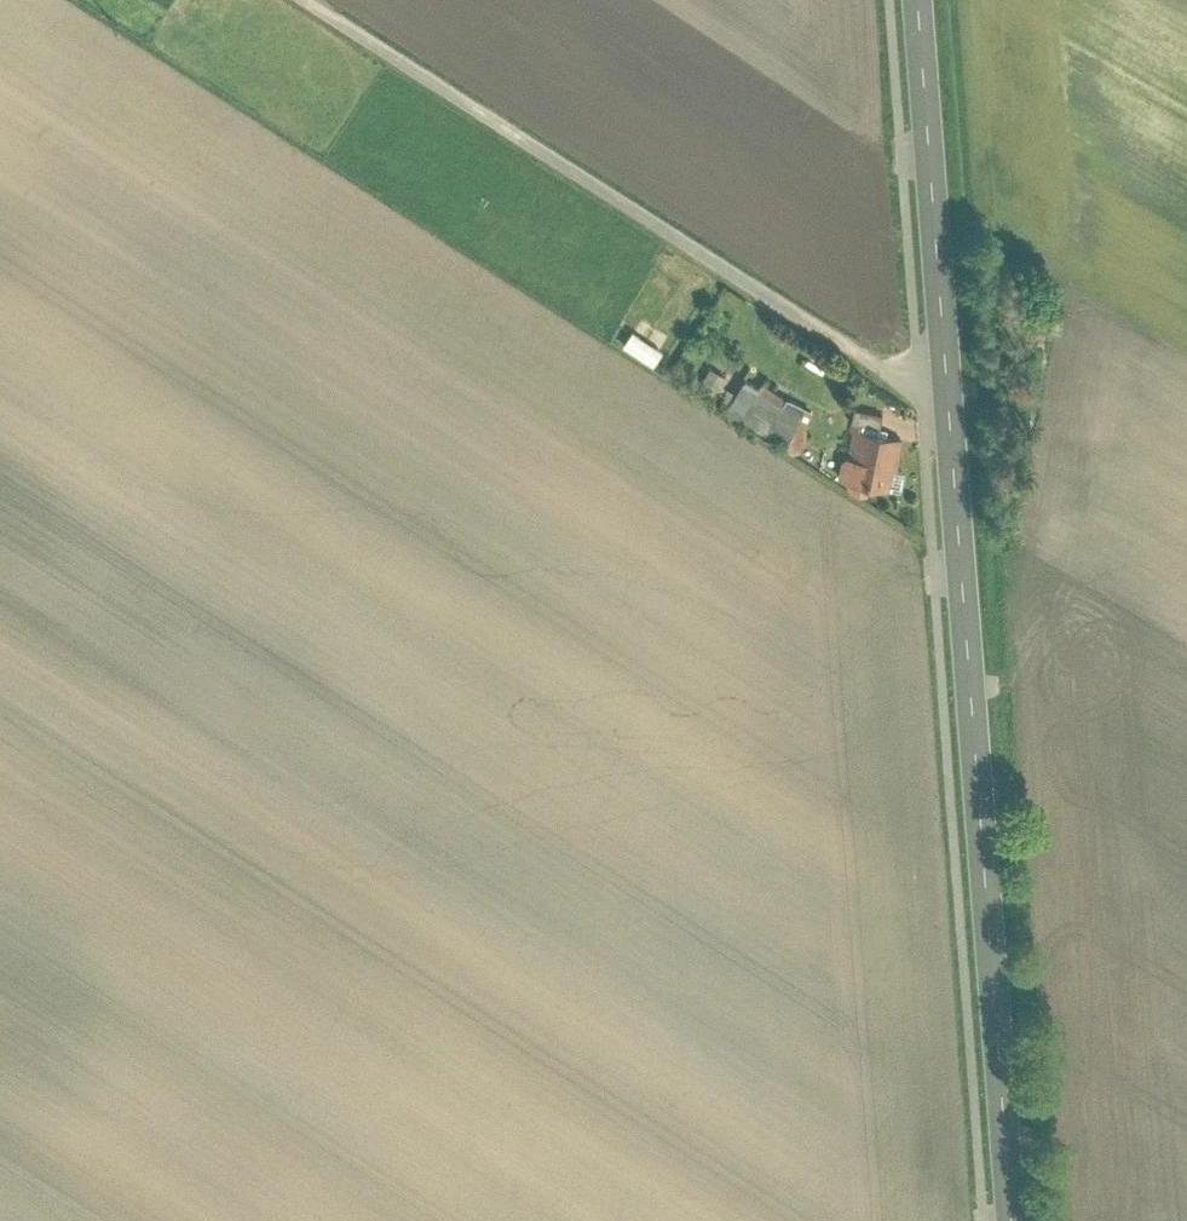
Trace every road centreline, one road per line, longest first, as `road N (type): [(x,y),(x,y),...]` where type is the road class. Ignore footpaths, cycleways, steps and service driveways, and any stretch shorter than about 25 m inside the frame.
road 1 (tertiary): [(918,0),(1012,1220)]

